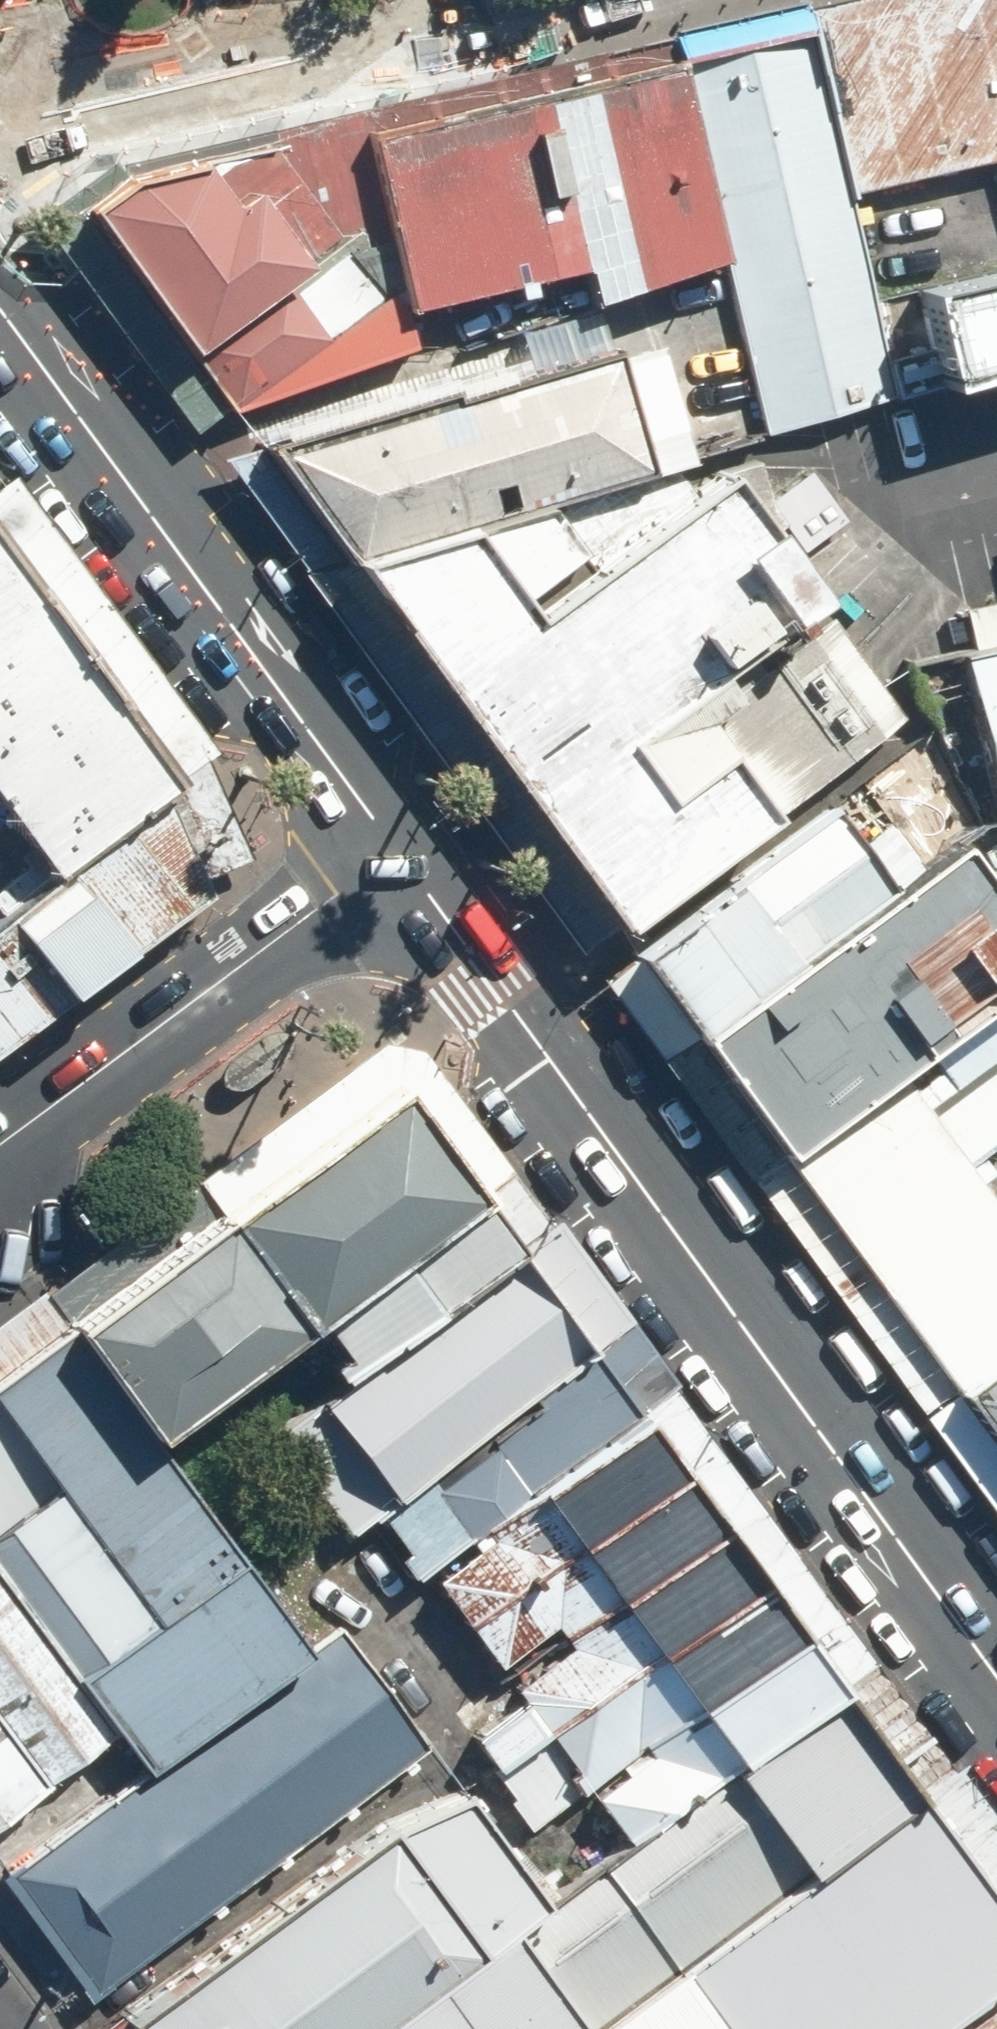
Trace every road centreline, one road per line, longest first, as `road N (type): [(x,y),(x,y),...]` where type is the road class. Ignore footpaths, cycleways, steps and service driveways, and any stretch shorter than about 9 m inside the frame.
road 1 (tertiary): [(385,854),(996,1681)]
road 2 (tertiary): [(0,320),(385,854)]
road 3 (residential): [(474,0),(333,29),(291,45),(209,97),(0,153)]
road 4 (tertiary): [(385,854),(0,1154)]

